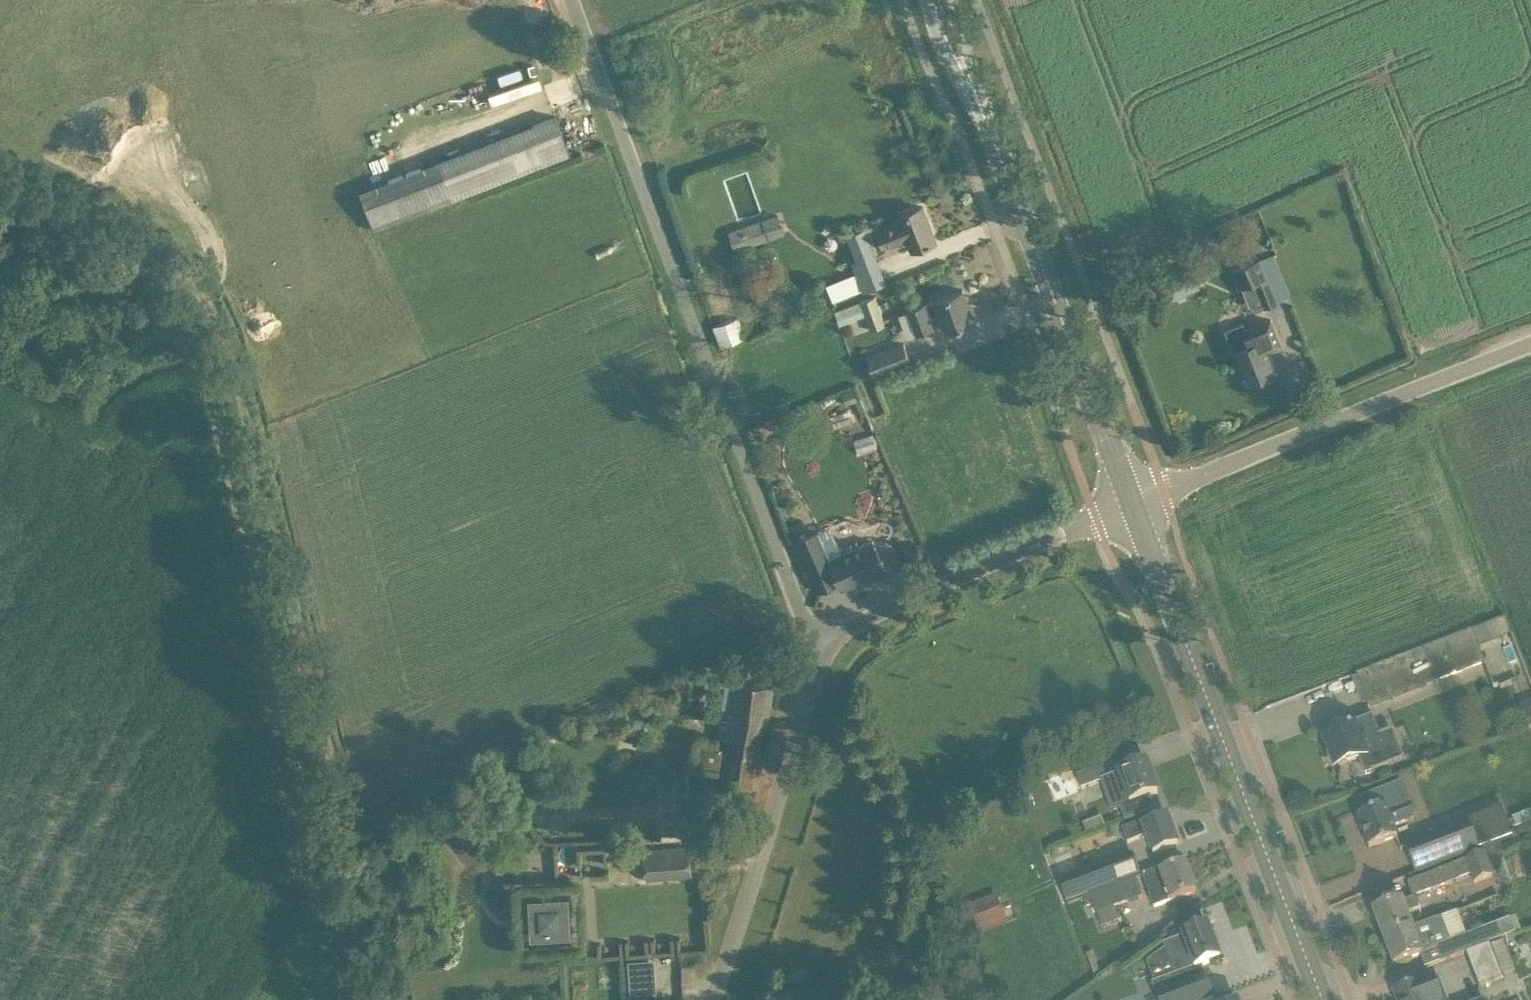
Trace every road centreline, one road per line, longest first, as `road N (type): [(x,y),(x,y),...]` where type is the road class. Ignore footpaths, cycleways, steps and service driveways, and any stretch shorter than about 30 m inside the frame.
road 1 (track): [(385,999),(212,332),(187,292),(129,239),(0,177)]
road 2 (unclassified): [(828,646),(806,631),(567,0)]
road 3 (secondary): [(1318,999),(1133,507)]
road 4 (secondary): [(1133,507),(978,104)]
road 5 (unclassified): [(1133,507),(1530,351)]
road 6 (unclassified): [(711,999),(828,646)]
road 7 (unclassified): [(828,646),(1133,507)]

